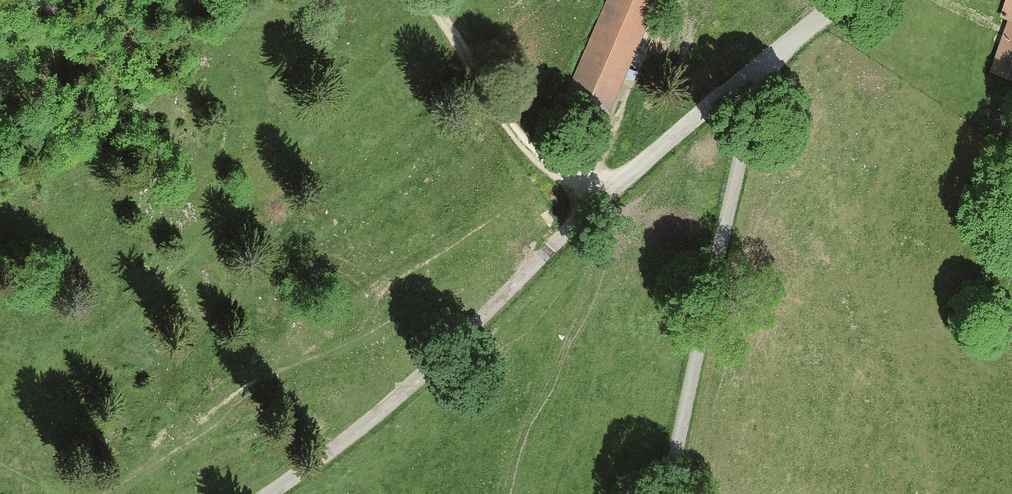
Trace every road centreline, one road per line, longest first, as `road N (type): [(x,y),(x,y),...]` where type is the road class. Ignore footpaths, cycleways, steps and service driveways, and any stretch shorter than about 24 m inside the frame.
road 1 (unclassified): [(758,72),(609,197),(433,371),(275,493)]
road 2 (unclassified): [(758,72),(669,493)]
road 3 (track): [(427,0),(523,145),(546,169),(609,197)]

